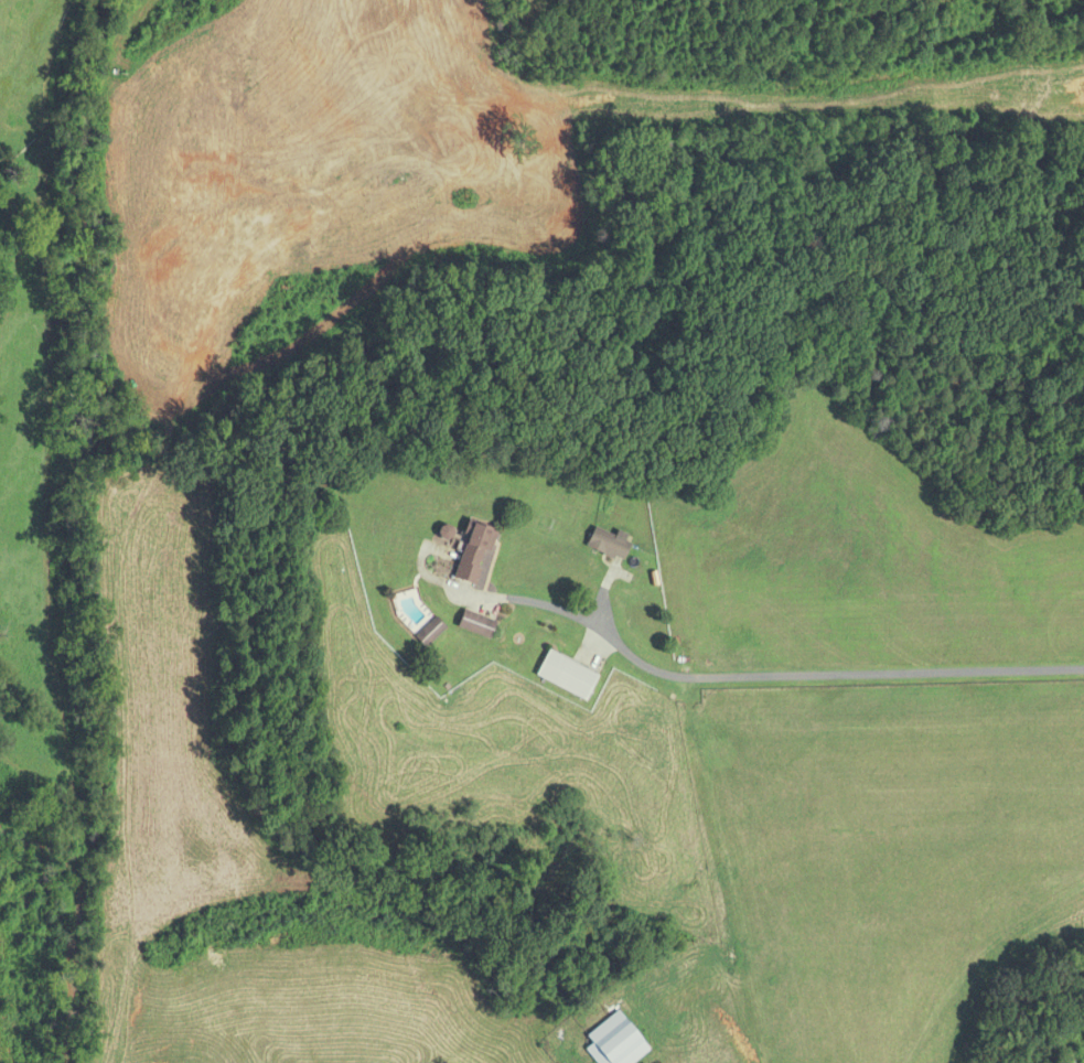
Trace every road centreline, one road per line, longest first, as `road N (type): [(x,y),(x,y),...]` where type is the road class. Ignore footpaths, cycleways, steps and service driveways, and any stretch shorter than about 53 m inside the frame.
road 1 (residential): [(1083,677),(697,687)]

